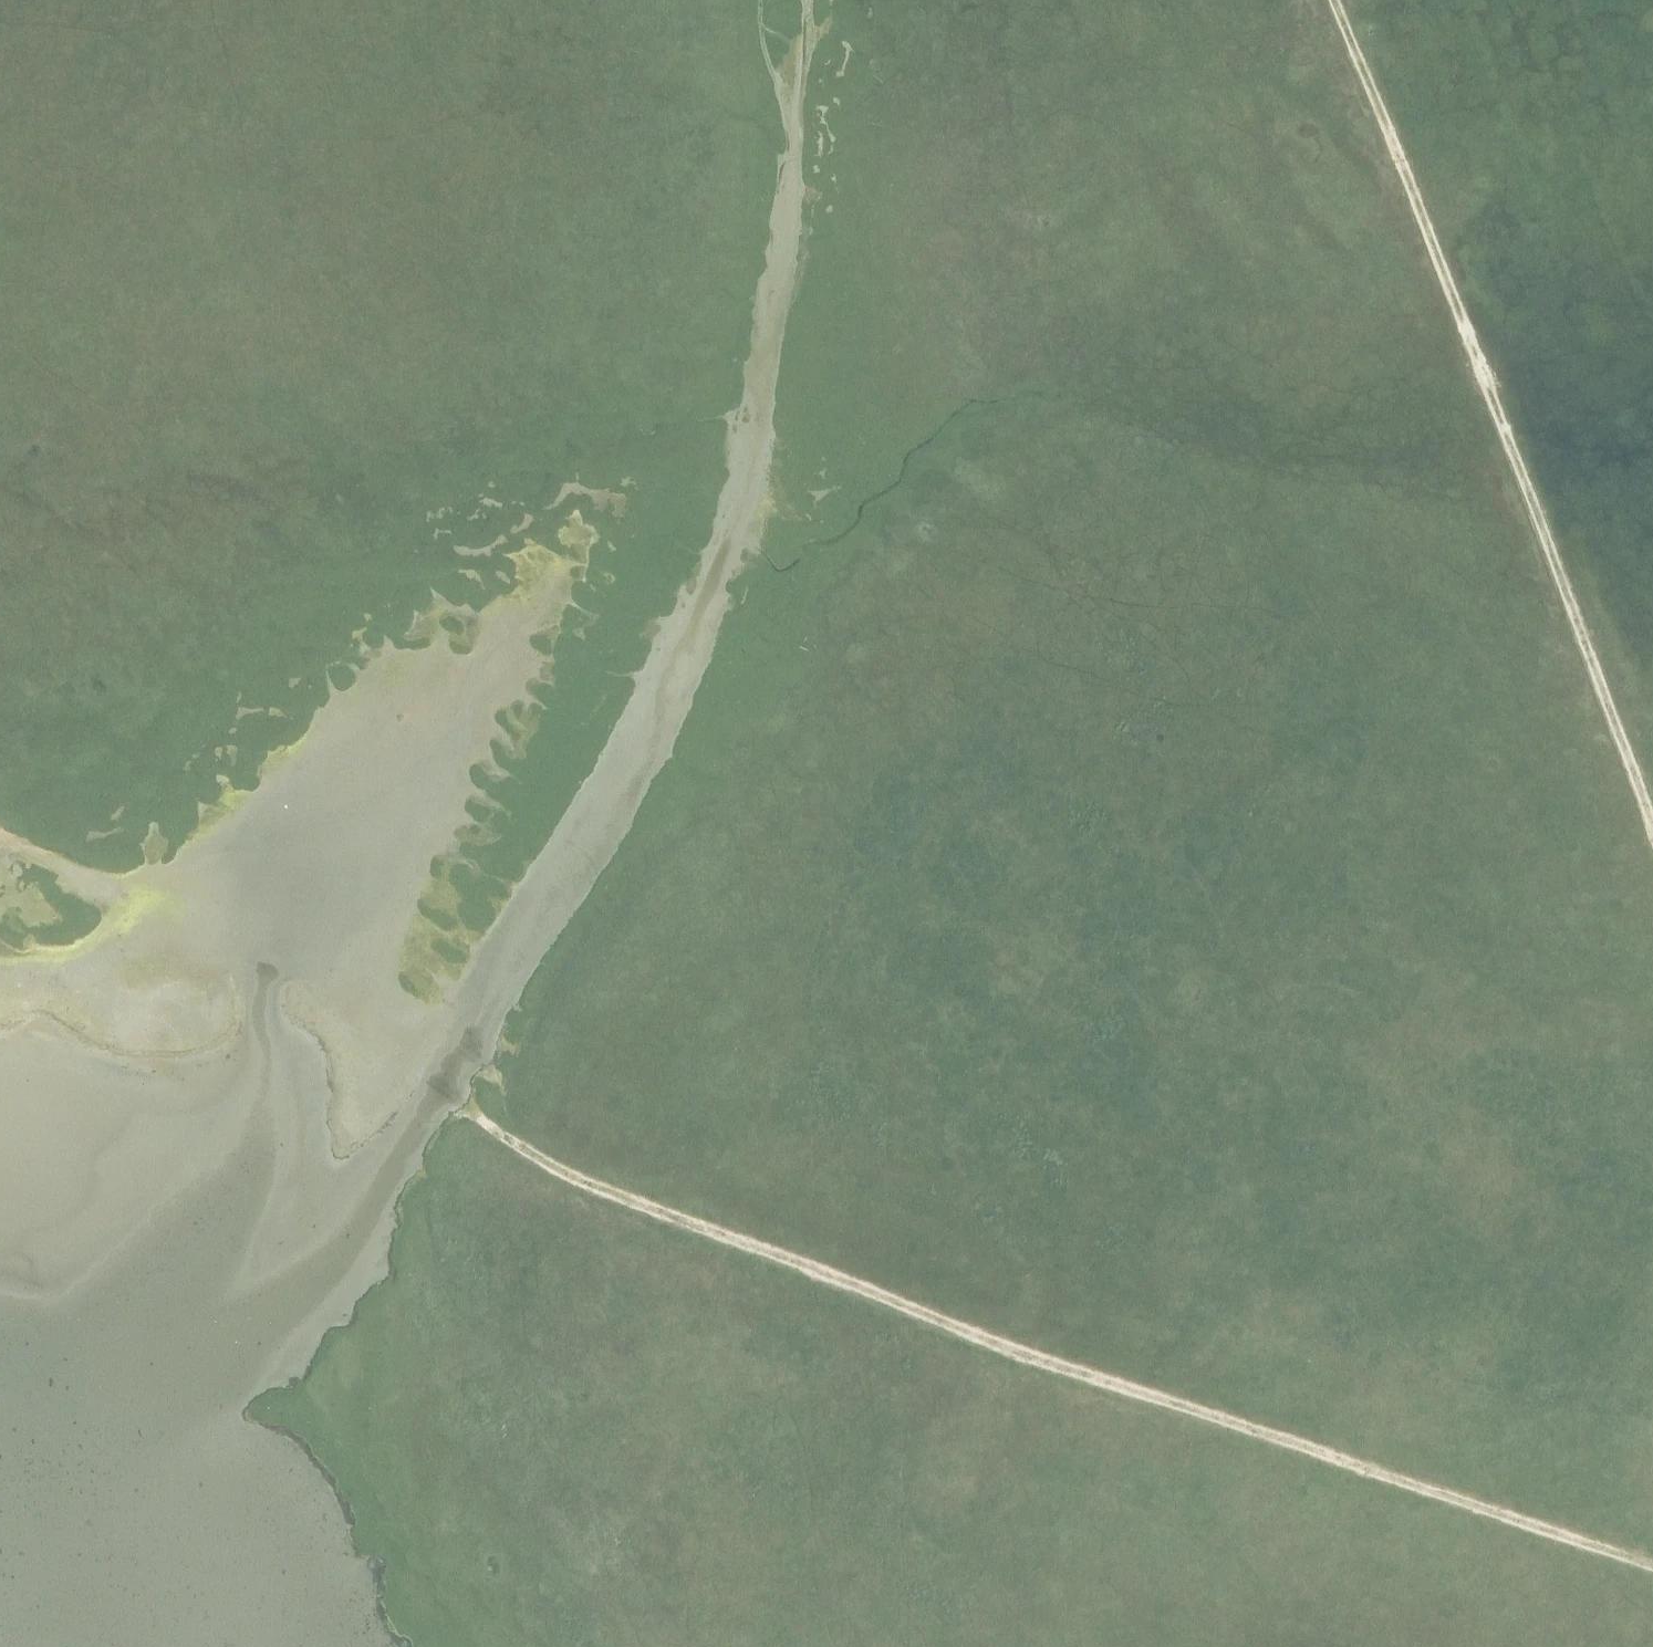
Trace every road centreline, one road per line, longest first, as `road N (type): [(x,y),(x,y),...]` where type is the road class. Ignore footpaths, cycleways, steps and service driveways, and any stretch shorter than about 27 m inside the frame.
road 1 (track): [(1652,1568),(1056,1365),(555,1169),(473,1114)]
road 2 (track): [(1336,0),(1652,819)]
road 3 (track): [(195,928),(0,827)]

